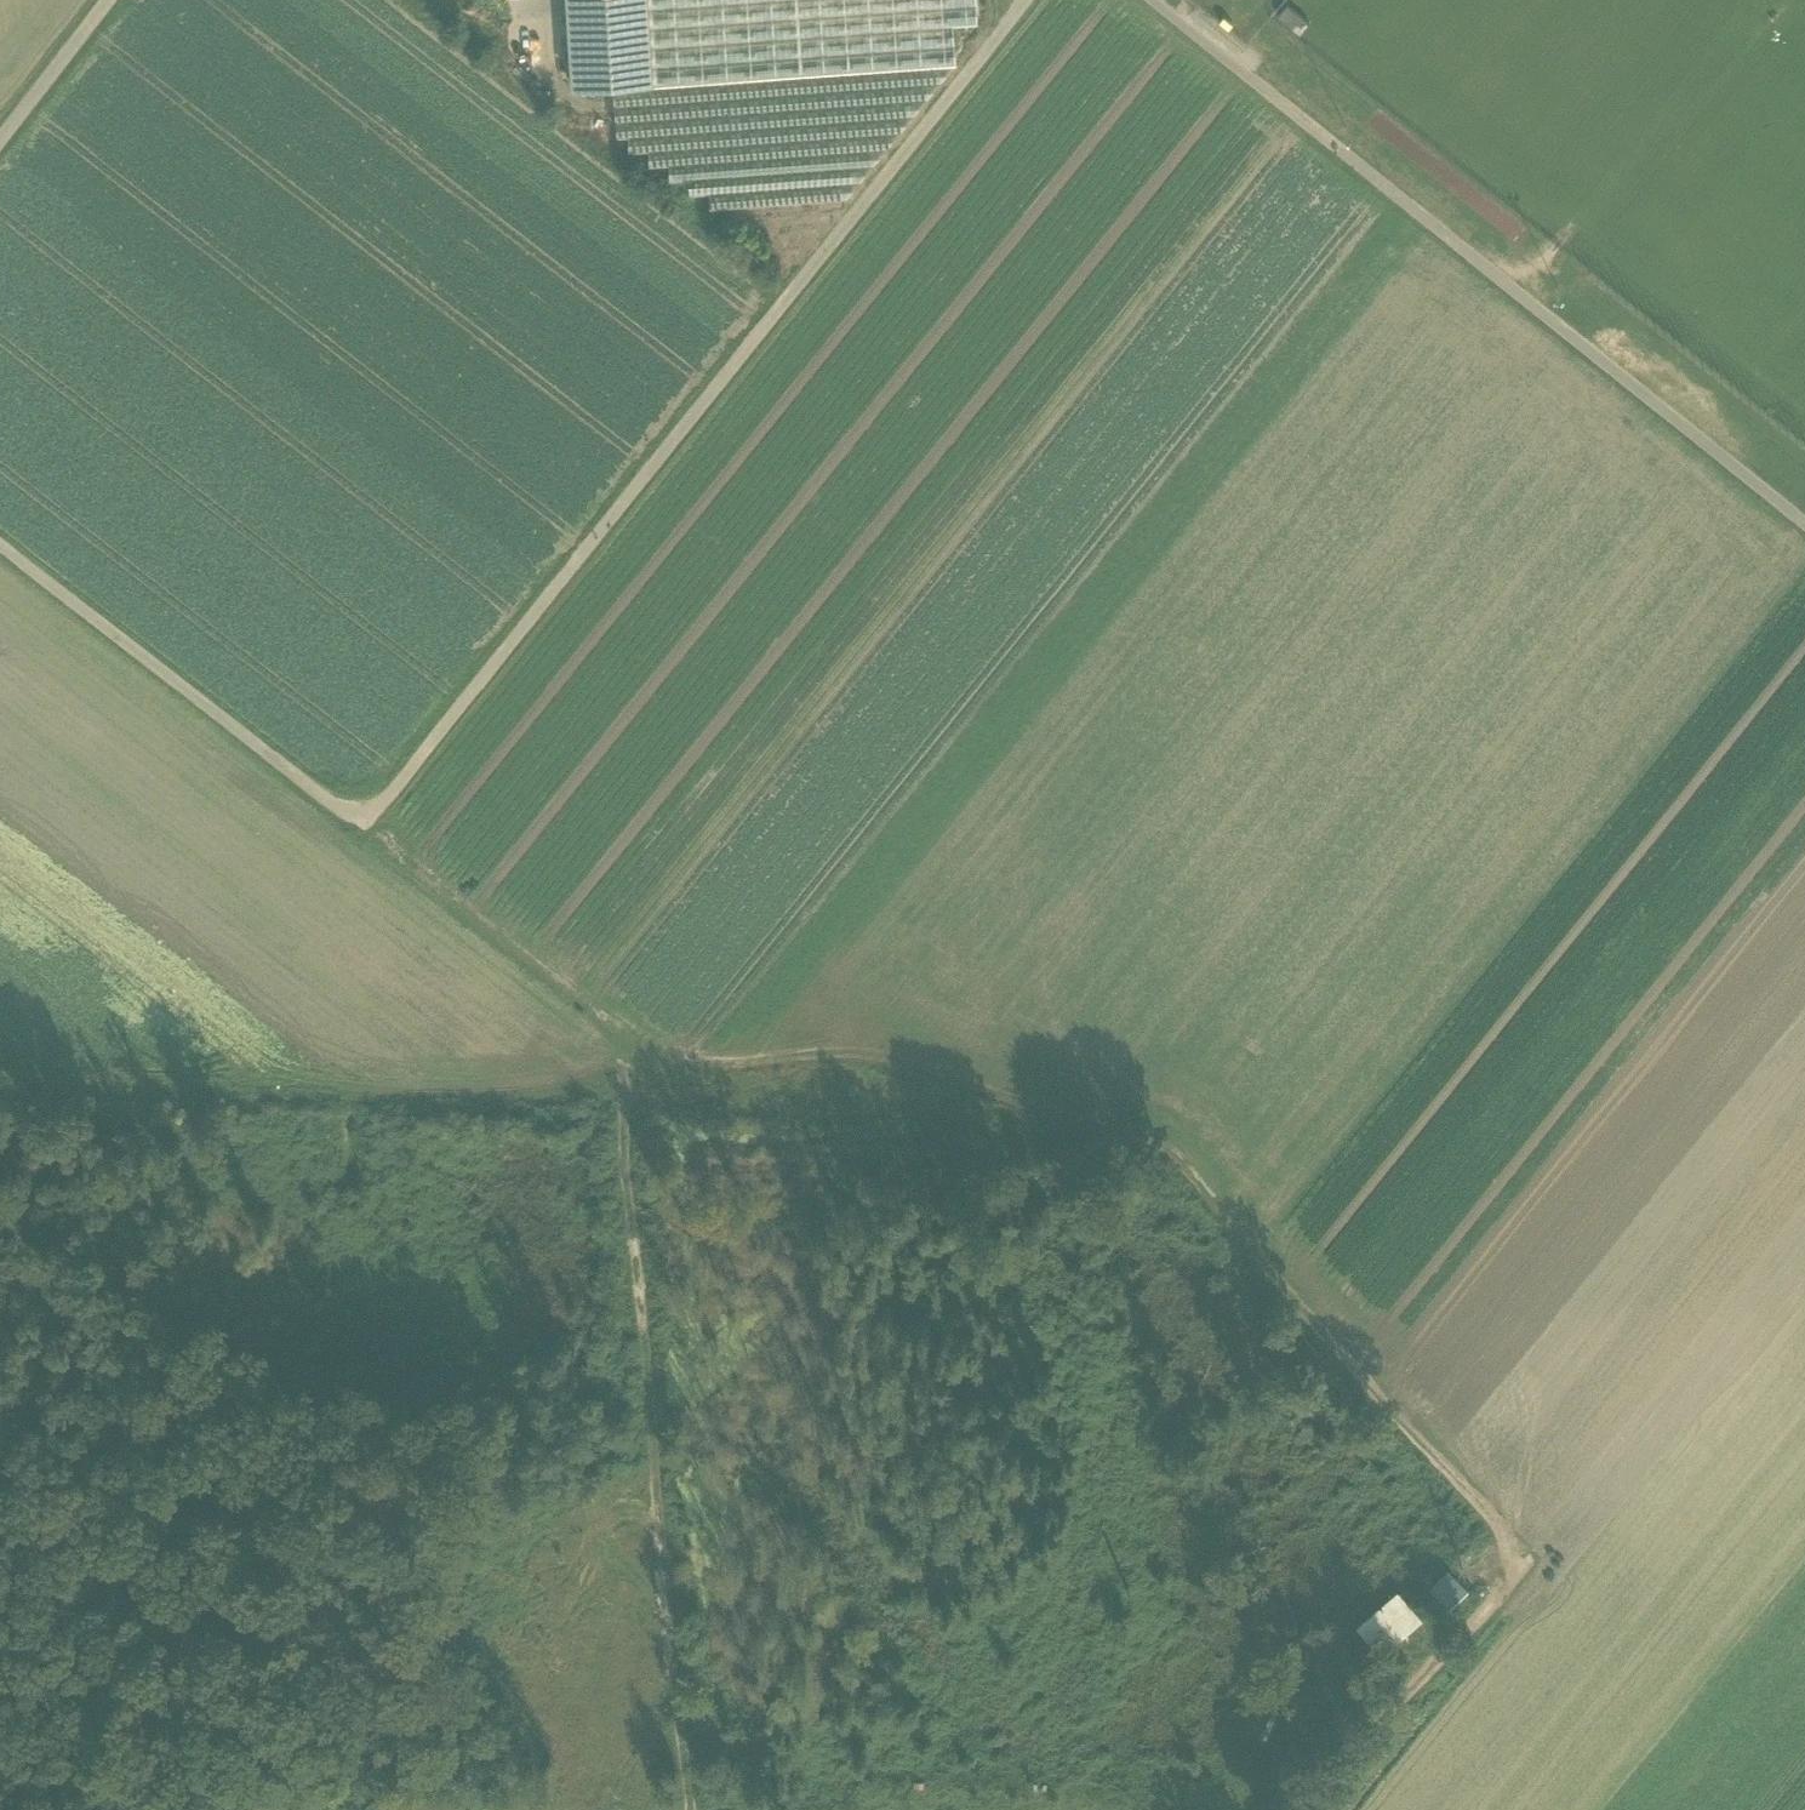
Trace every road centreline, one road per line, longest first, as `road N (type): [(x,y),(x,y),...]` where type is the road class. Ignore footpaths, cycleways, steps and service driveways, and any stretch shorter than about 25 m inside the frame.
road 1 (track): [(1025,0),(381,808),(343,814),(0,548)]
road 2 (track): [(343,814),(640,1041),(622,1136),(690,1809)]
road 3 (track): [(1804,523),(1155,0)]
road 4 (track): [(1301,1809),(1539,1552)]
road 5 (track): [(0,141),(109,0)]

